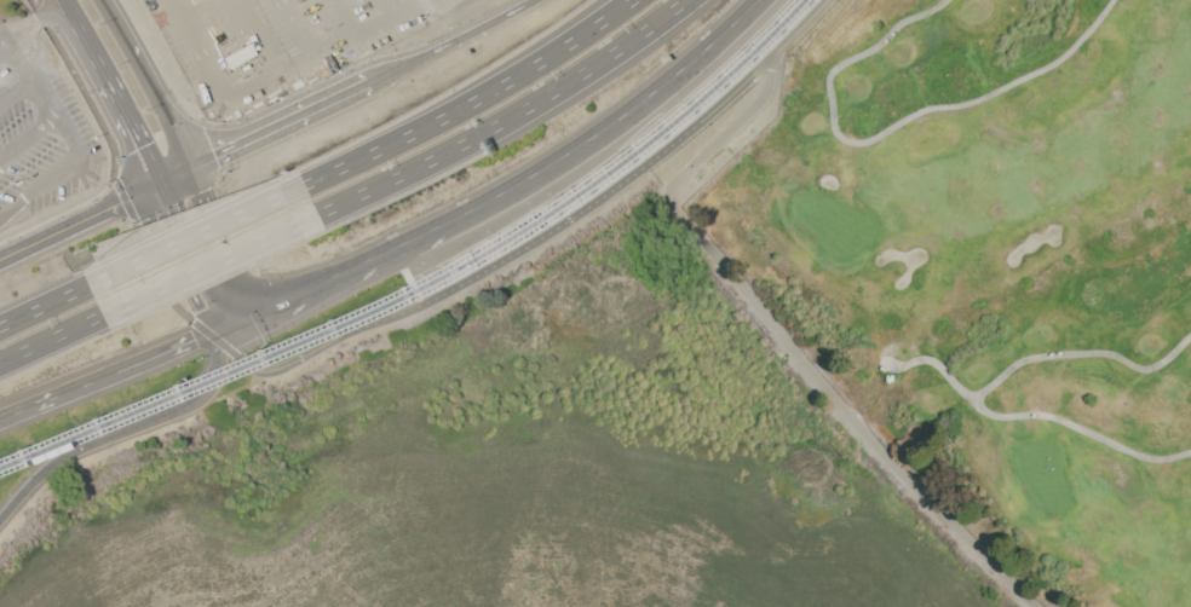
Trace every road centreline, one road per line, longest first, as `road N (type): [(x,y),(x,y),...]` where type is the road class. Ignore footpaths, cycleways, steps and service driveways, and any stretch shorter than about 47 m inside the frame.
road 1 (trunk): [(320,214),(533,105),(686,0)]
road 2 (trunk): [(447,222),(611,126),(758,0)]
road 3 (trunk): [(633,0),(535,67),(307,183)]
road 4 (residential): [(220,330),(215,380),(198,398),(52,466),(0,521)]
road 5 (trunk): [(307,183),(87,285)]
road 6 (trunk): [(102,314),(320,214)]
road 7 (trunk): [(254,314),(447,222)]
road 8 (trunk): [(372,82),(191,168)]
road 9 (trunk): [(35,405),(220,330)]
road 10 (trunk): [(535,0),(372,82)]
road 11 (secondary): [(254,314),(191,168)]
road 12 (secondary): [(166,207),(220,330)]

